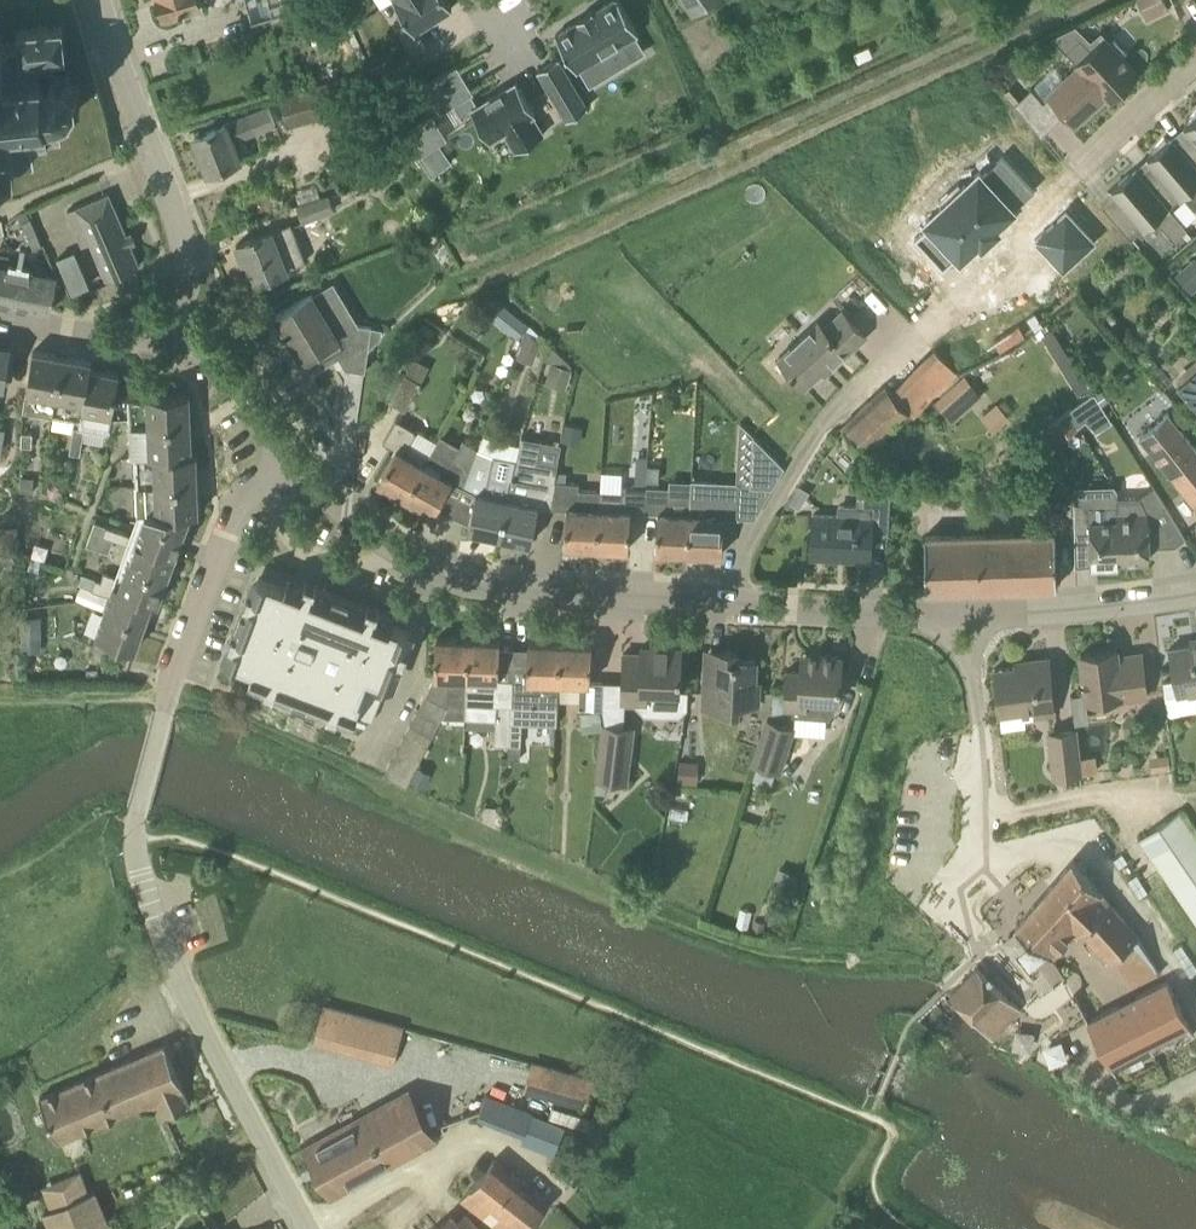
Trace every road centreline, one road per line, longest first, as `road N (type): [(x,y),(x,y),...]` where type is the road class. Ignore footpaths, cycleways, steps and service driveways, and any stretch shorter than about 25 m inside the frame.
road 1 (unclassified): [(1195,593),(963,616),(500,592),(399,566),(292,458)]
road 2 (unclassified): [(307,1228),(170,967),(134,836),(171,689),(235,511),(292,458)]
road 3 (unclassified): [(168,329),(186,297),(181,234),(101,0)]
road 4 (unclassified): [(292,458),(240,384),(168,329)]
road 5 (unclassified): [(0,315),(107,338),(168,329)]
road 6 (residential): [(1080,165),(1195,60)]

